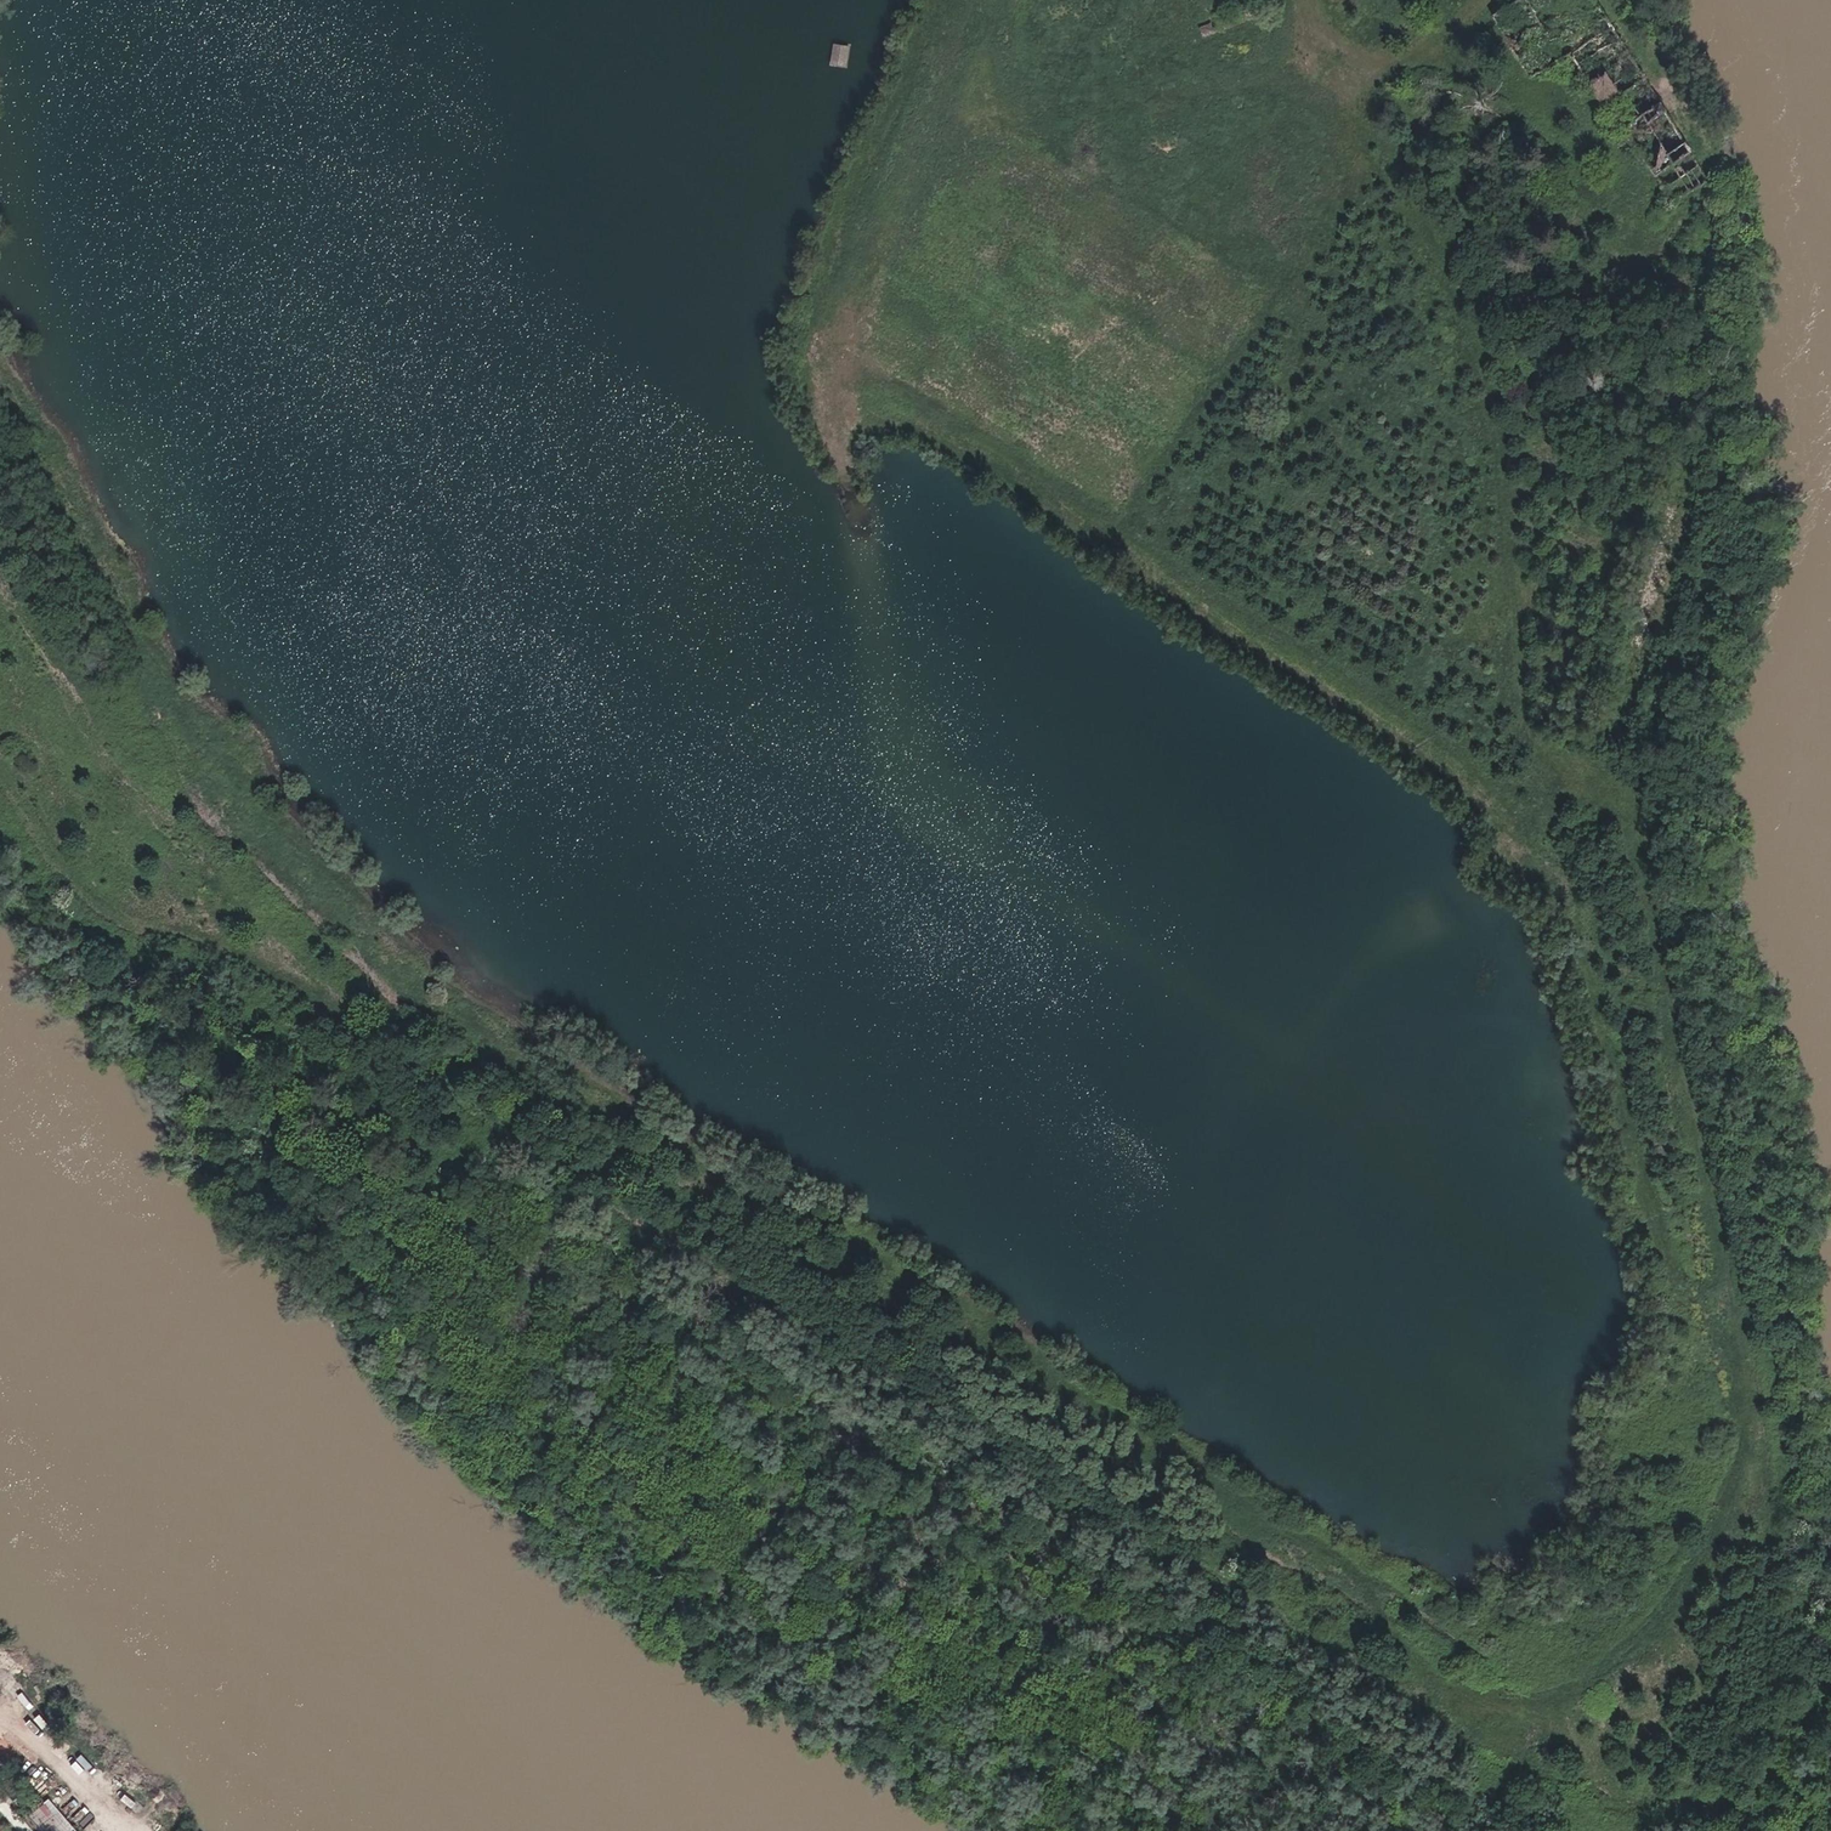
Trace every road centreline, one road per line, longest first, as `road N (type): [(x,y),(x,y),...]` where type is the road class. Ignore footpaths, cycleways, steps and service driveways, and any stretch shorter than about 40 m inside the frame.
road 1 (track): [(1496,0),(1409,54),(1356,56),(1320,0)]
road 2 (track): [(1700,108),(1620,0)]

